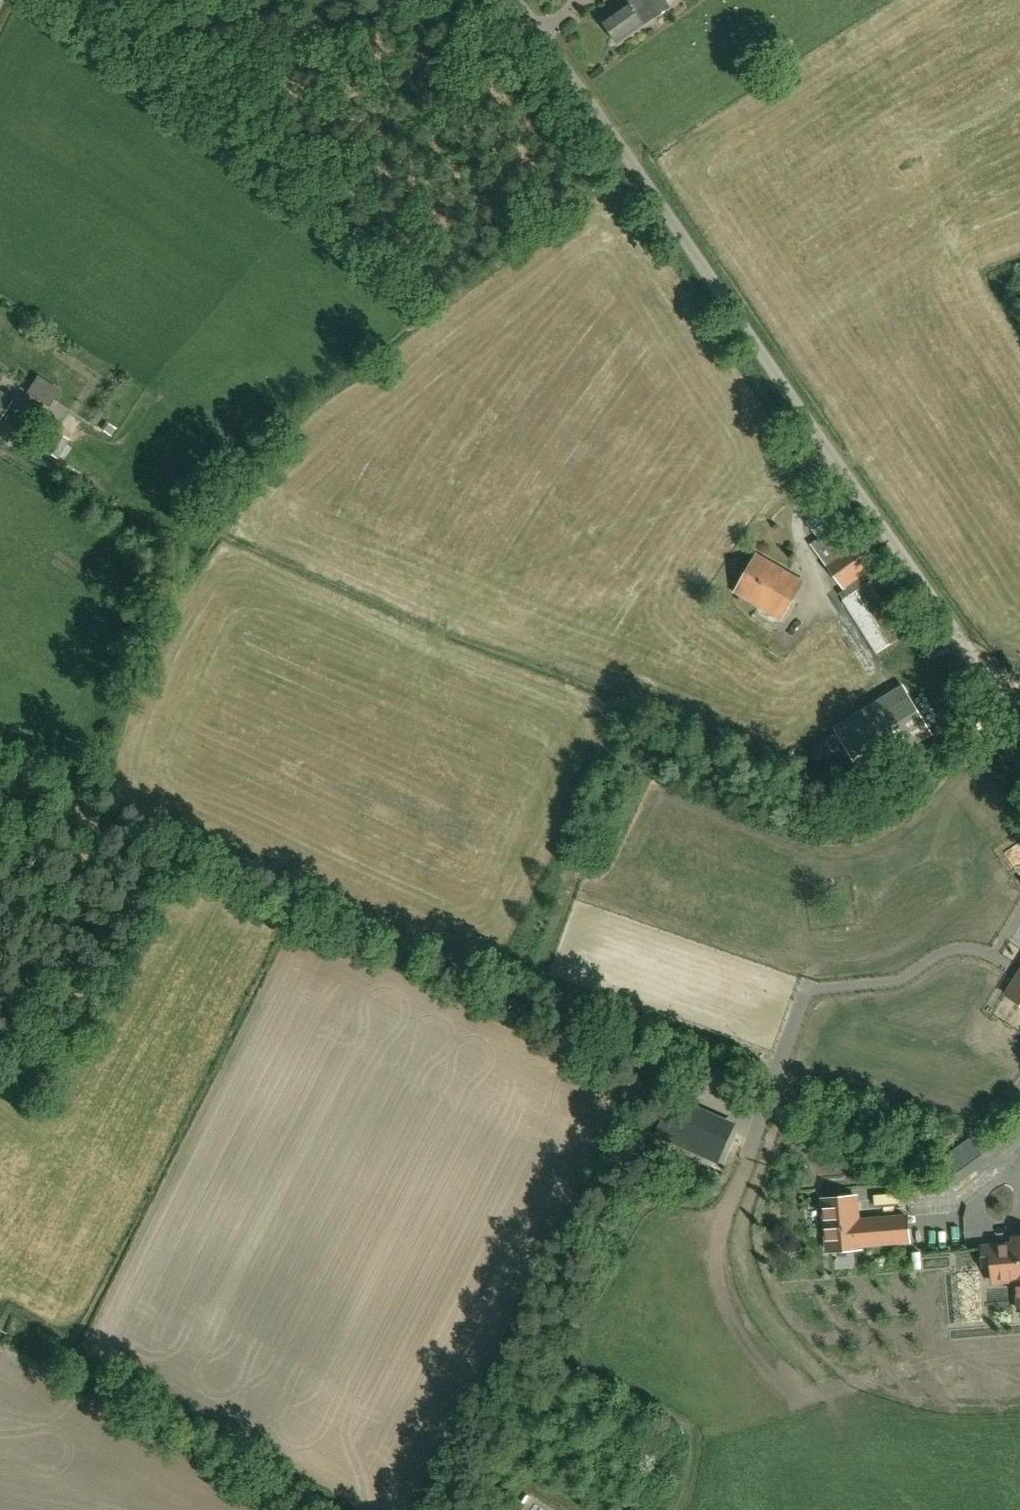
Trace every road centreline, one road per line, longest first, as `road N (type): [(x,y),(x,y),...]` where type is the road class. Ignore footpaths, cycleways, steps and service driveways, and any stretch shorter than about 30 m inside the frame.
road 1 (unclassified): [(1019,702),(1010,710),(512,0)]

